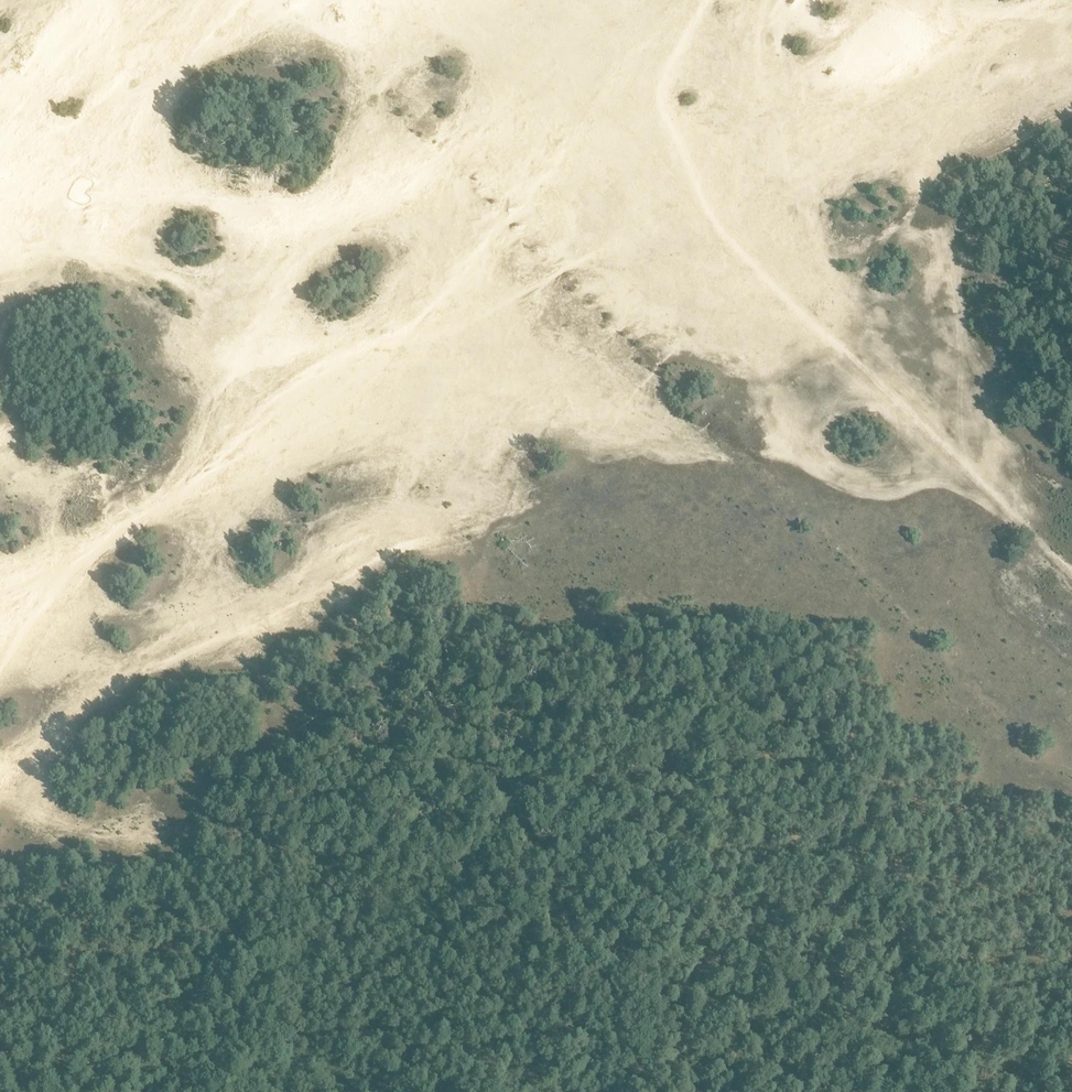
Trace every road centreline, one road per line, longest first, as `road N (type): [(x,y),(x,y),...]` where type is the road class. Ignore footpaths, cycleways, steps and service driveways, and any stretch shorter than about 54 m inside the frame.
road 1 (track): [(1071,571),(718,231),(673,150),(654,92),(702,0)]

